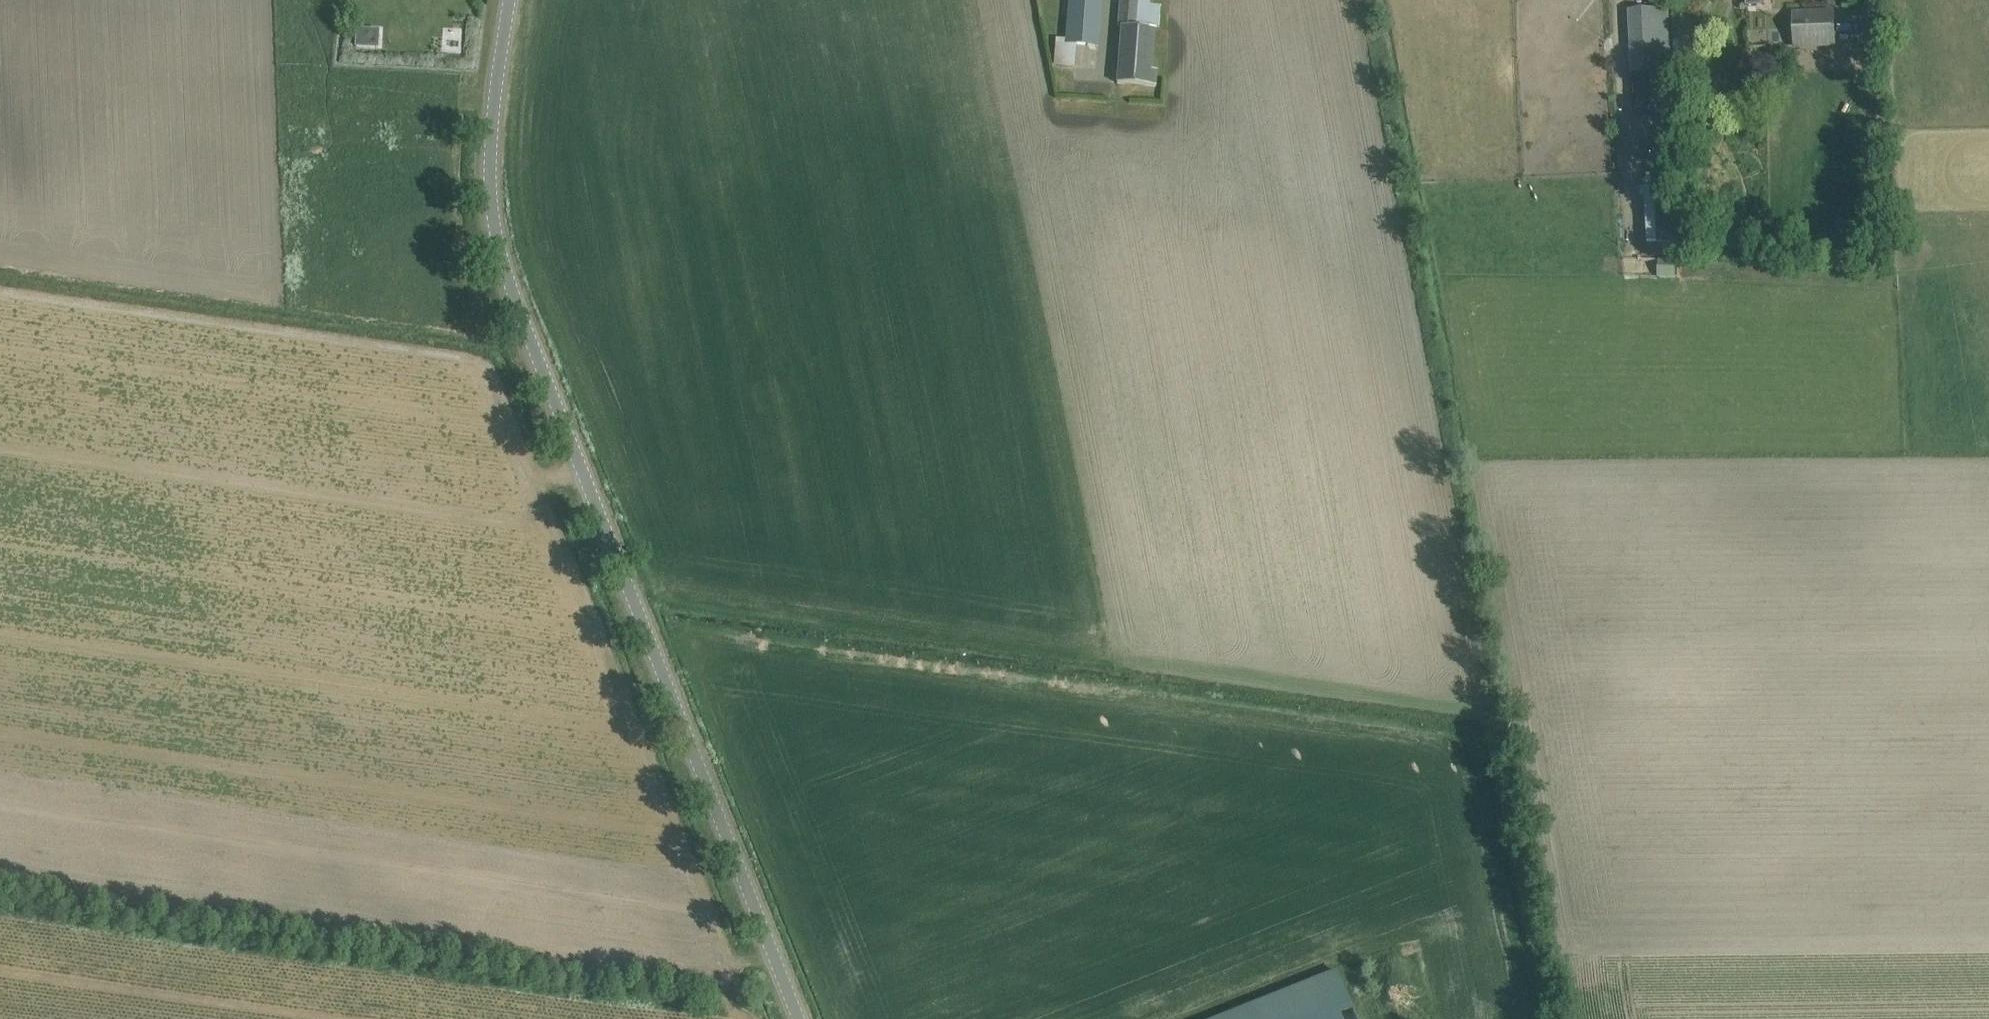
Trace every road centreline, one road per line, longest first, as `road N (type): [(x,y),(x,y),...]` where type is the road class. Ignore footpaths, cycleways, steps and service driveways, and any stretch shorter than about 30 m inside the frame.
road 1 (unclassified): [(798,1018),(496,234),(490,174),(510,0)]

